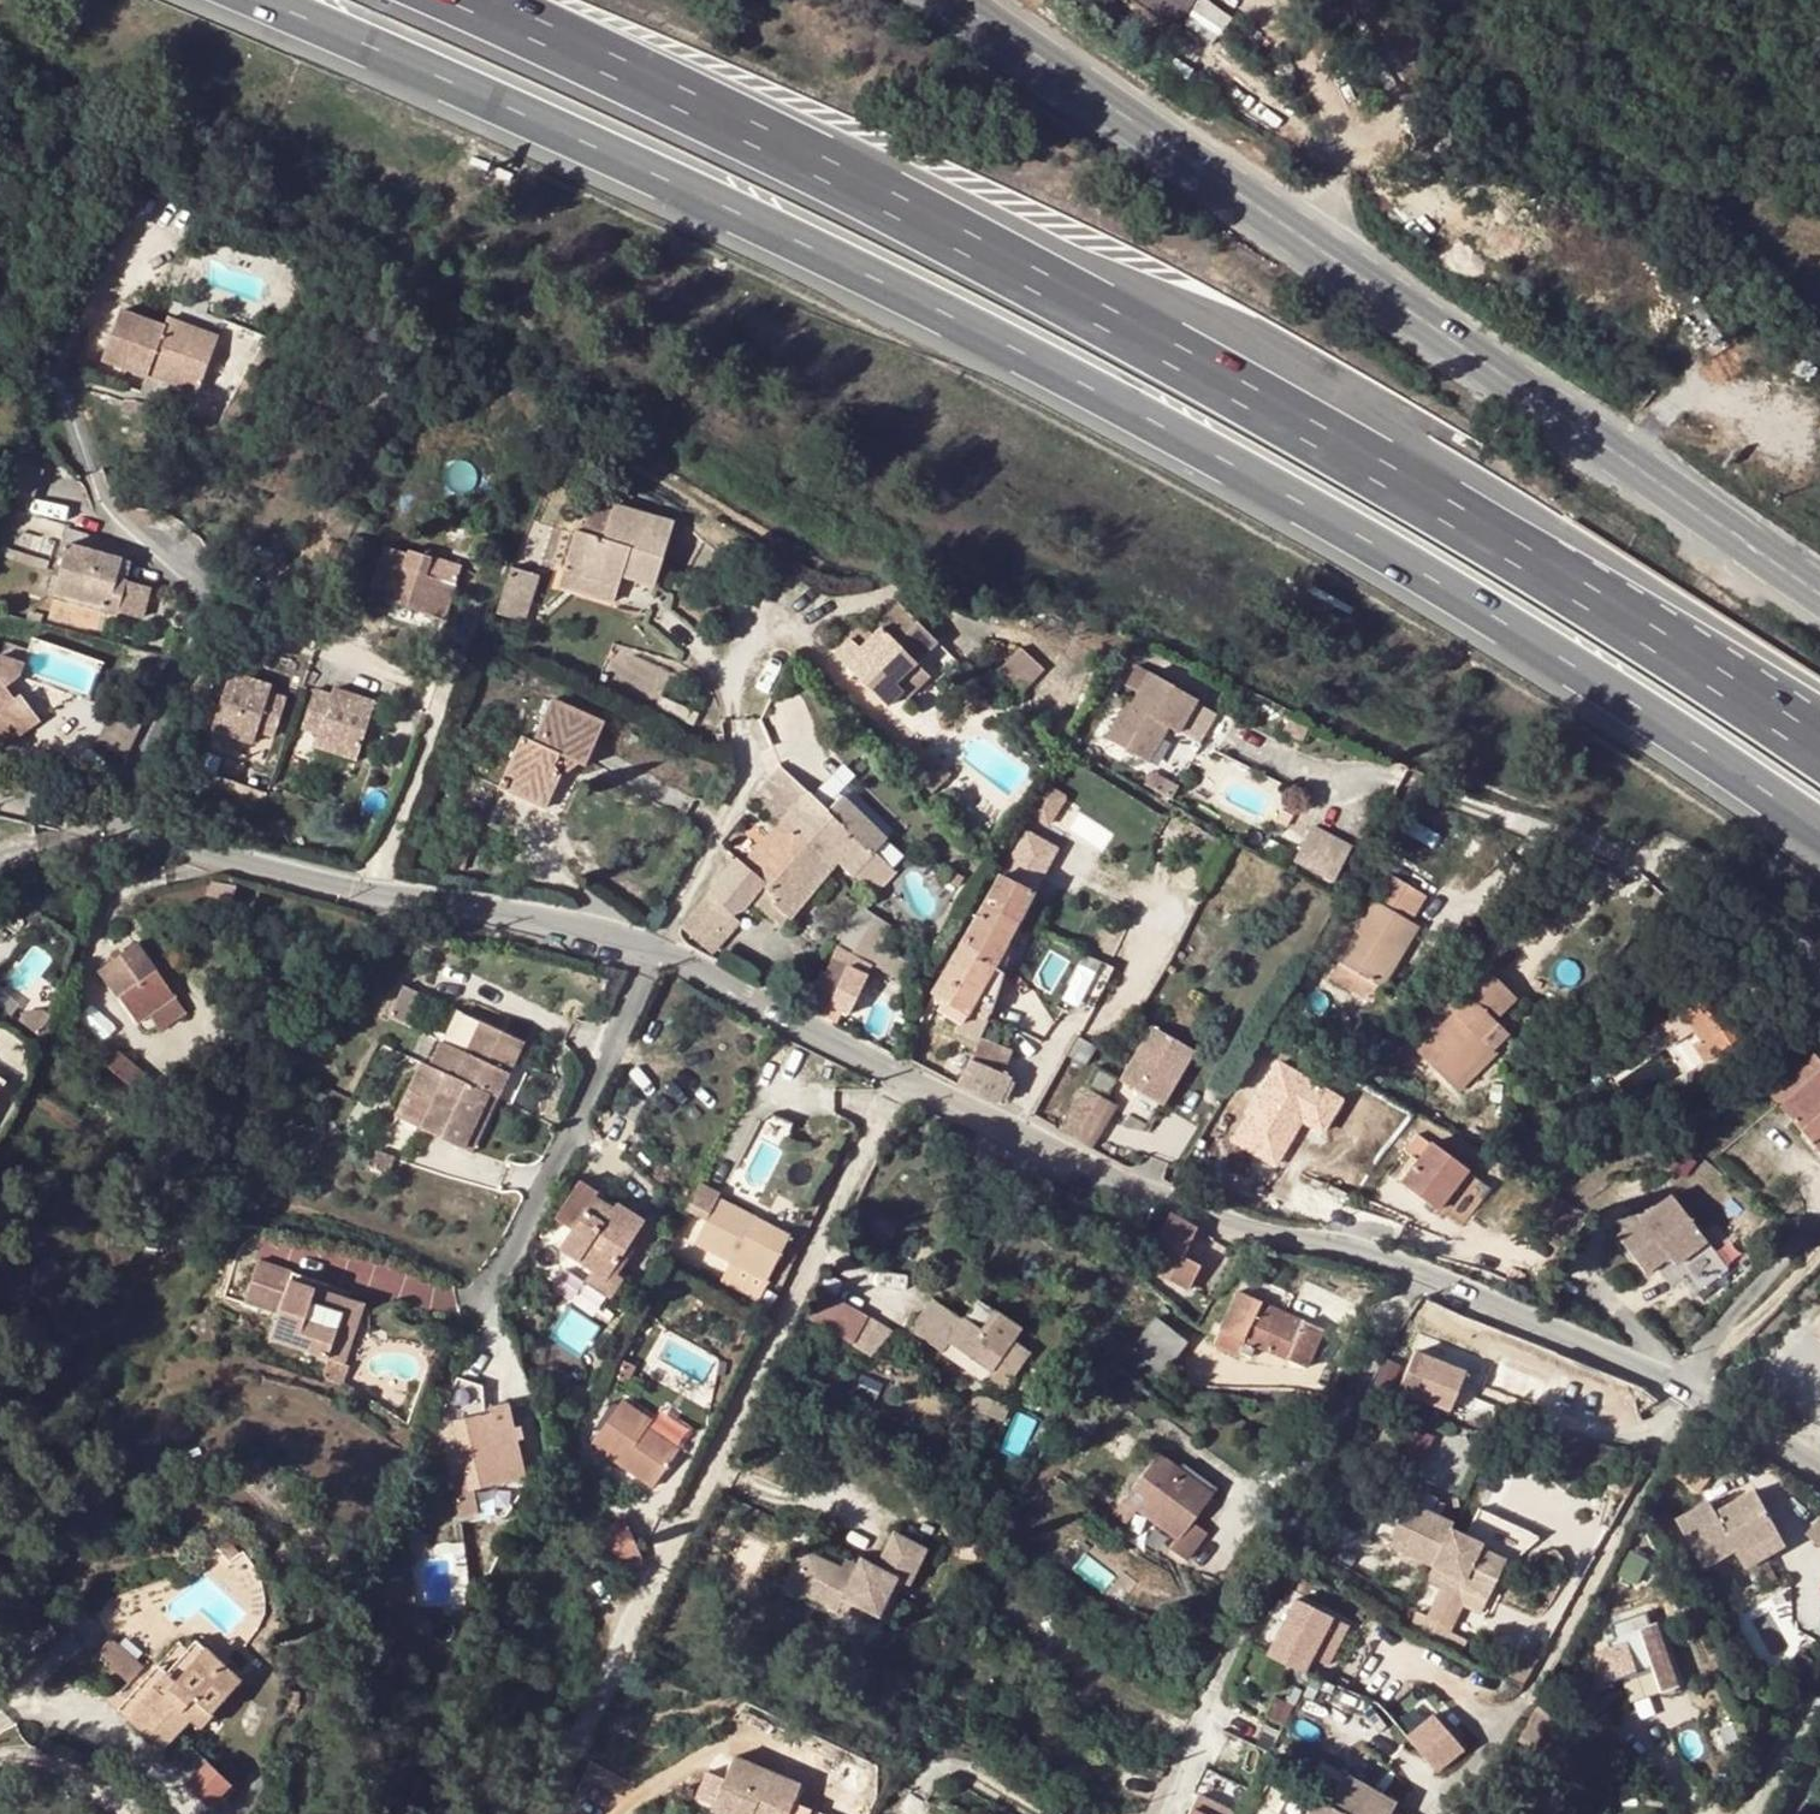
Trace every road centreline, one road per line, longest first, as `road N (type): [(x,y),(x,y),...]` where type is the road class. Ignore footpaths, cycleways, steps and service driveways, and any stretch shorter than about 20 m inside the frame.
road 1 (motorway): [(155,0),(704,217),(1256,489),(1652,718),(1819,833)]
road 2 (motorway): [(1819,708),(1323,387),(553,0)]
road 3 (tertiary): [(1819,596),(961,0)]
road 4 (residential): [(903,1081),(559,1813)]
road 5 (residential): [(1819,950),(1793,920),(1699,865),(1507,824),(1378,769),(1308,764),(1231,730)]
road 6 (residential): [(1416,1287),(1164,1813)]
road 7 (unclassified): [(1416,1287),(1045,1155),(903,1081)]
road 8 (unclassified): [(1819,1473),(1684,1389),(1416,1287)]
road 9 (residential): [(651,950),(581,1120),(481,1312)]
road 10 (unclassified): [(376,894),(0,796)]
road 11 (residential): [(376,894),(486,585)]
road 12 (unclassified): [(903,1081),(651,950)]
road 13 (unclassified): [(651,950),(583,927),(376,894)]
road 14 (residential): [(1035,1813),(950,1770),(912,1810)]
road 15 (residential): [(0,1755),(64,1765),(129,1813)]

